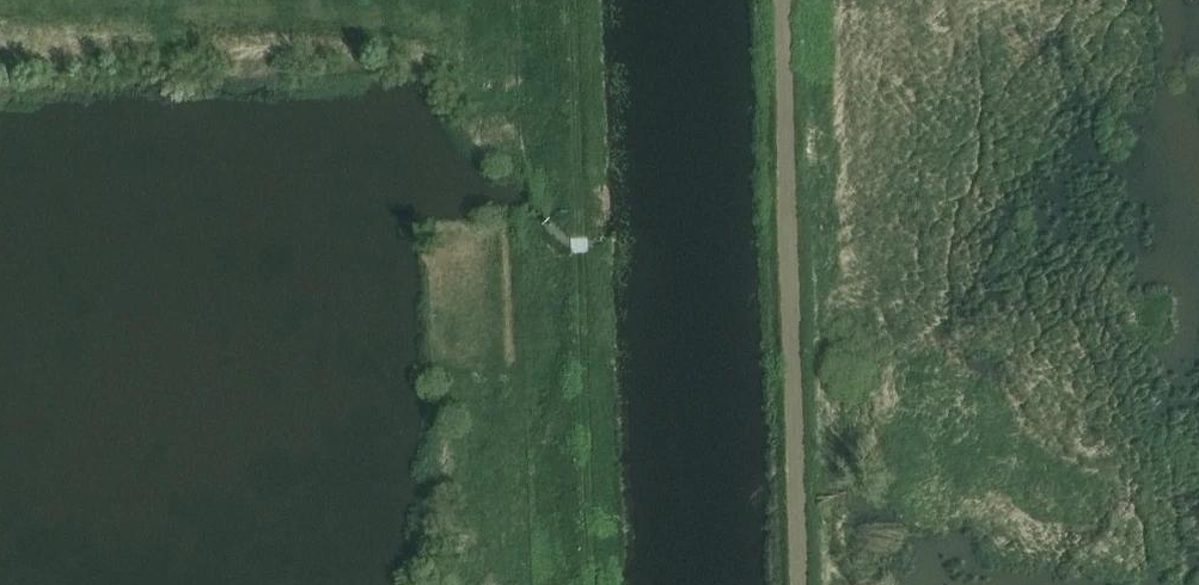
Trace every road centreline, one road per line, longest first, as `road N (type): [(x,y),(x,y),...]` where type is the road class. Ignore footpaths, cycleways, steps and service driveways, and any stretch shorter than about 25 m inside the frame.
road 1 (track): [(594,584),(576,0)]
road 2 (track): [(792,0),(810,584)]

